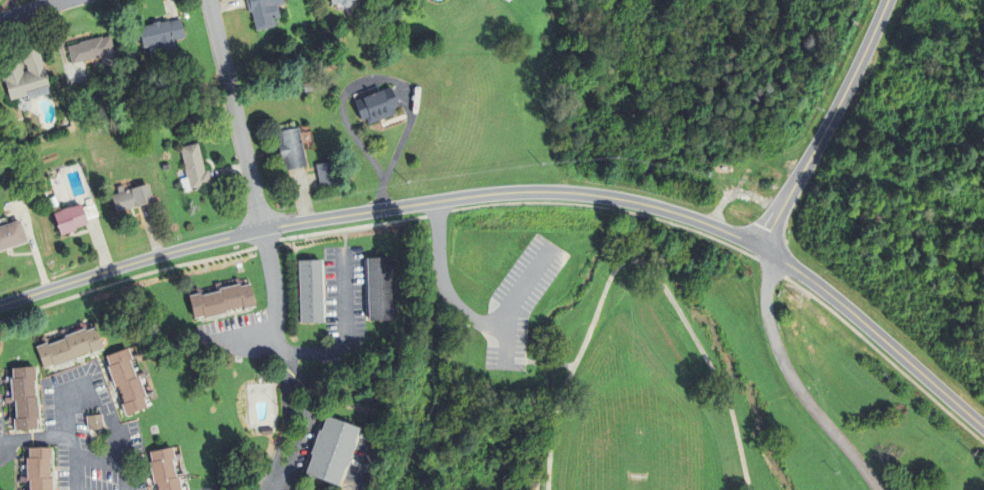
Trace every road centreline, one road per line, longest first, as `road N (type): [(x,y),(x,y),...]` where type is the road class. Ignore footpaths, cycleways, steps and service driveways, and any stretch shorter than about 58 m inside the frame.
road 1 (tertiary): [(0,305),(261,231),(400,208)]
road 2 (tertiary): [(886,0),(772,225),(768,253)]
road 3 (residential): [(261,231),(207,0)]
road 4 (tertiary): [(562,194),(679,215),(768,253)]
road 5 (tertiary): [(768,253),(915,370)]
road 6 (tertiary): [(400,208),(562,194)]

